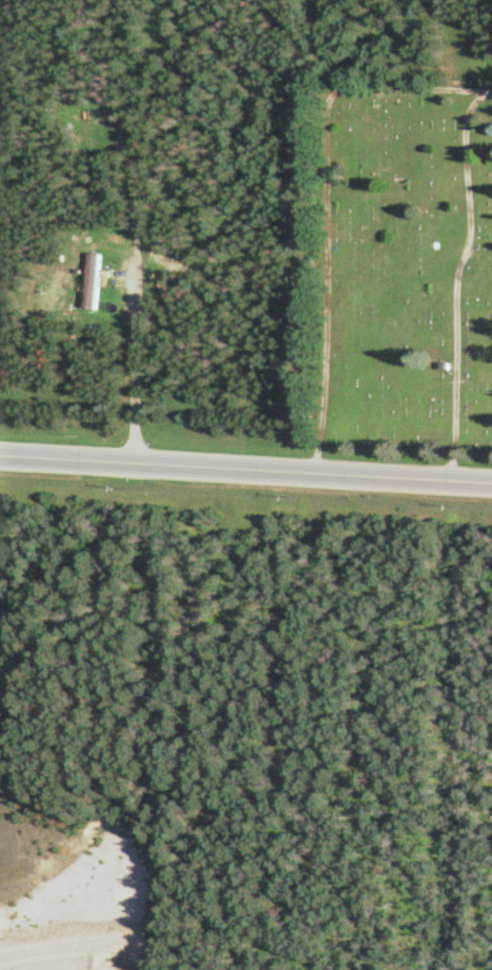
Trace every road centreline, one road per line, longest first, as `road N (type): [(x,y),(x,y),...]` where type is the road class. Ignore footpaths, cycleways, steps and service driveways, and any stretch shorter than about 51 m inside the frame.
road 1 (tertiary): [(0,457),(491,483)]

